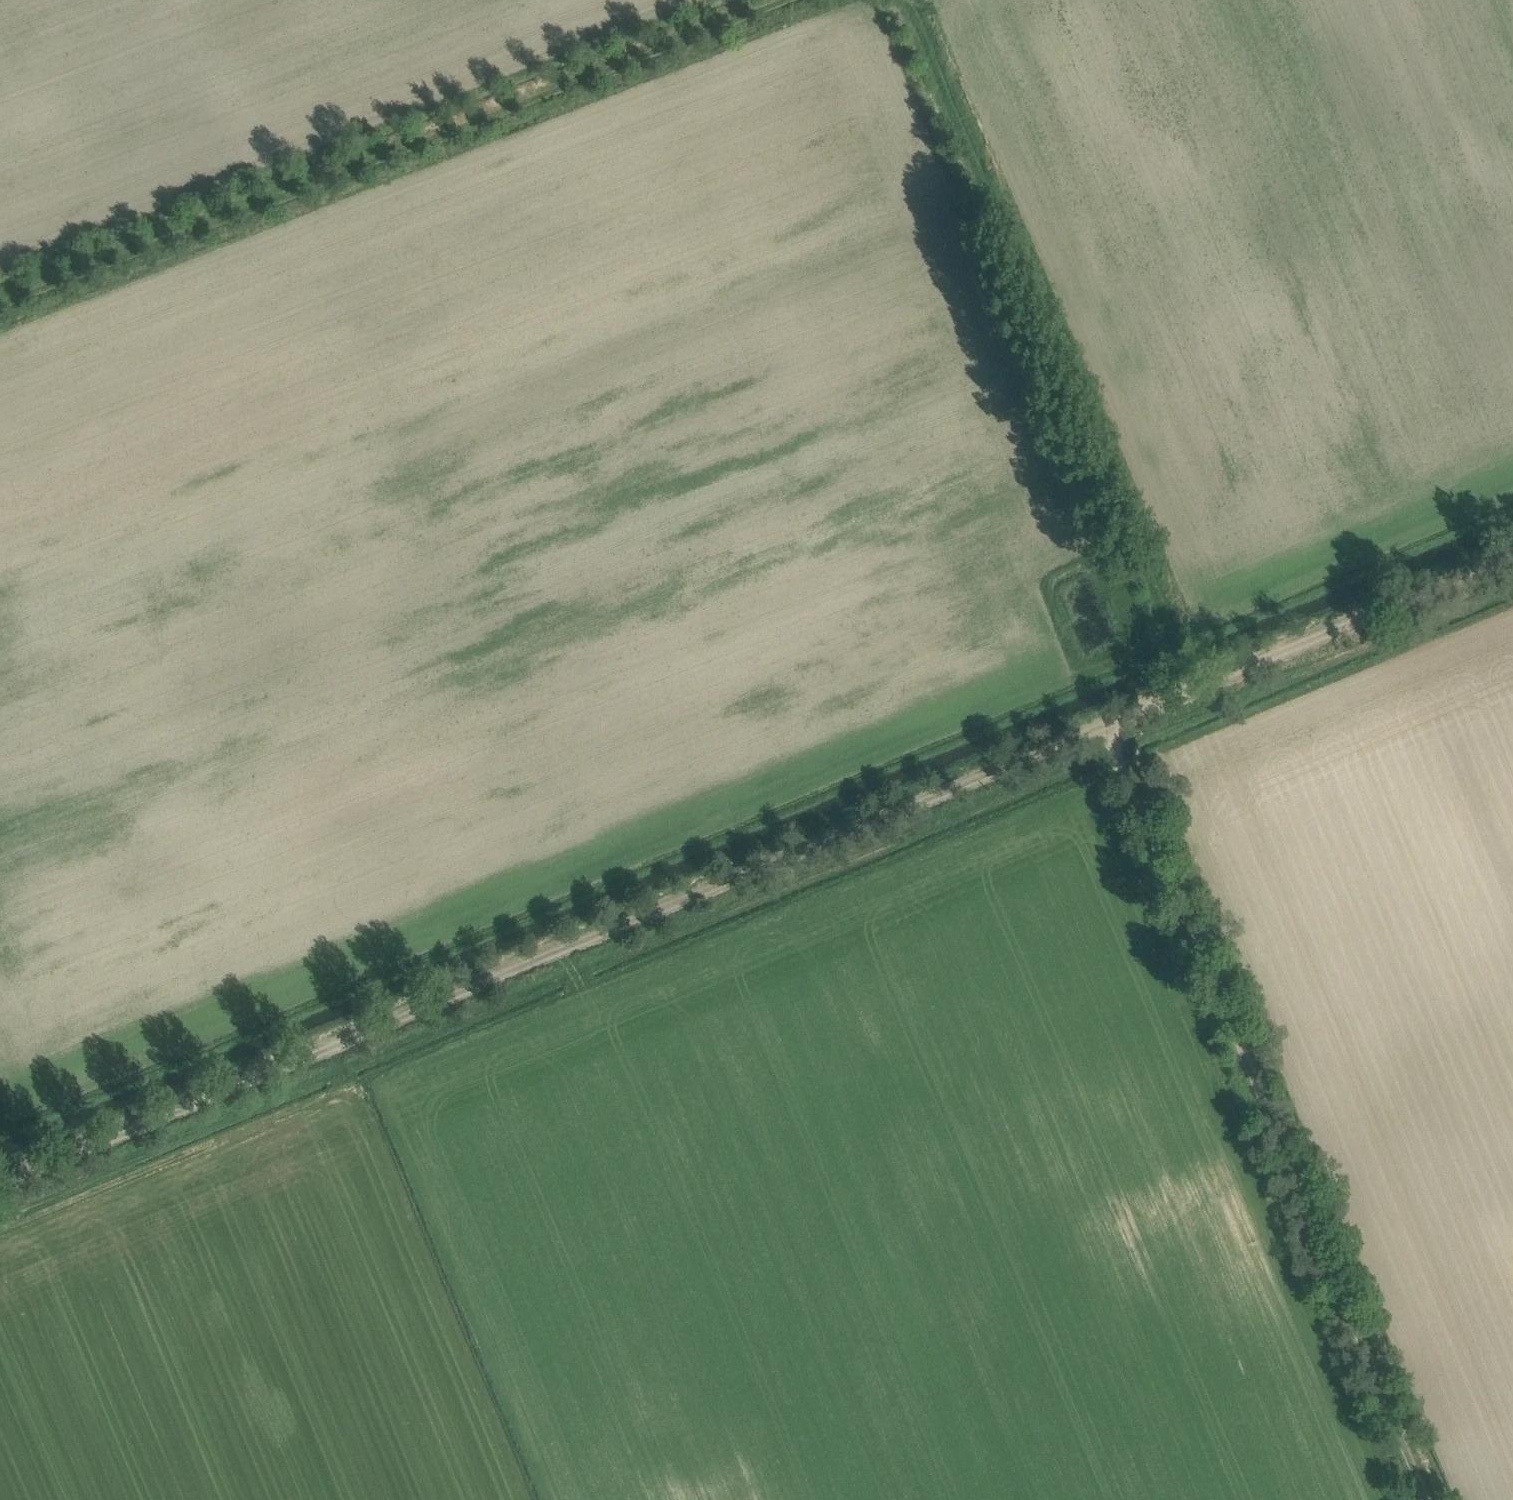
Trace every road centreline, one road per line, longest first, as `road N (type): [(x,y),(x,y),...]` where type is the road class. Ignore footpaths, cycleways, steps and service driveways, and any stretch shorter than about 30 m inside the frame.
road 1 (track): [(1106,725),(0,1183)]
road 2 (track): [(1426,1499),(1106,725)]
road 3 (track): [(0,303),(778,0)]
road 4 (track): [(1512,560),(1106,725)]

